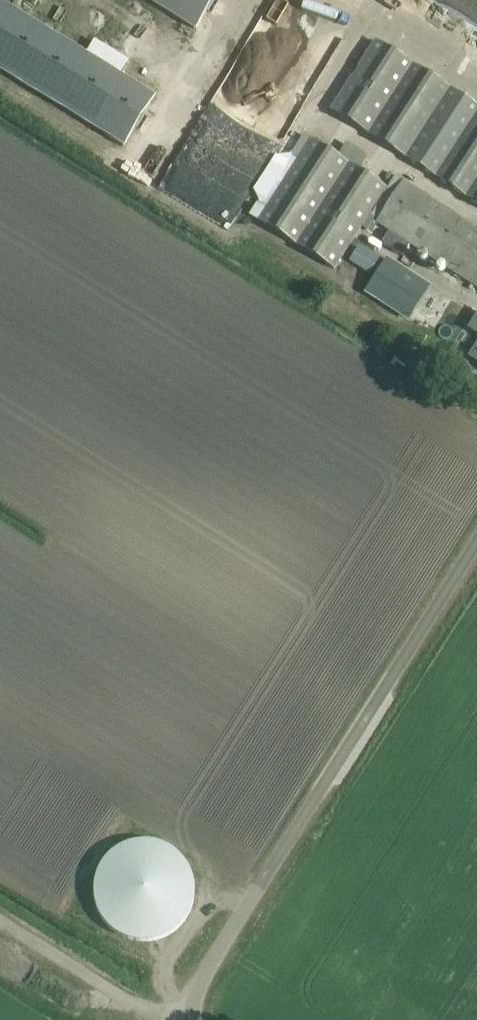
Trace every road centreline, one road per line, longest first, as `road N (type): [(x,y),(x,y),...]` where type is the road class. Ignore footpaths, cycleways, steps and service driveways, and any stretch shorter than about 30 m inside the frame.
road 1 (unclassified): [(185,1019),(206,969),(476,540)]
road 2 (unclassified): [(0,921),(128,1002),(185,1019)]

